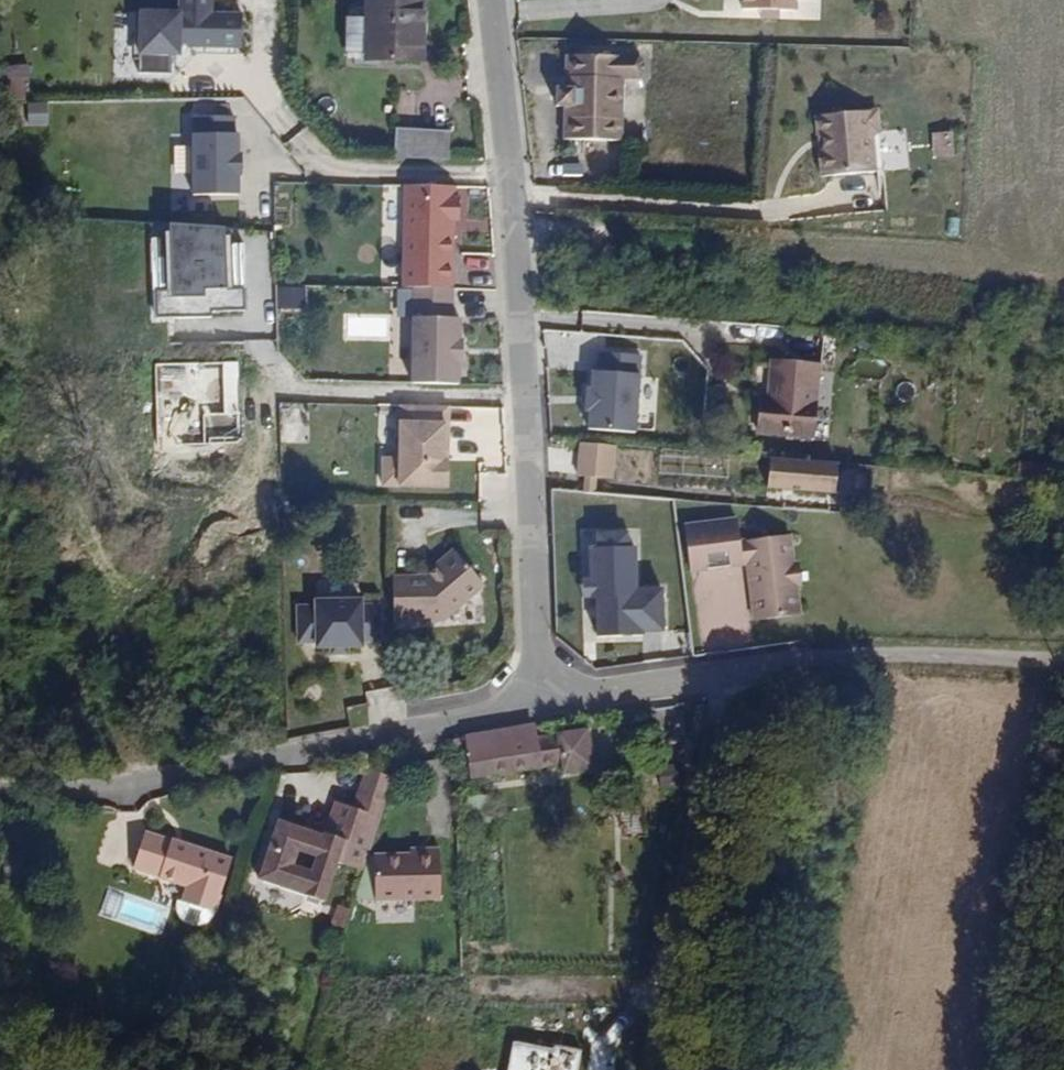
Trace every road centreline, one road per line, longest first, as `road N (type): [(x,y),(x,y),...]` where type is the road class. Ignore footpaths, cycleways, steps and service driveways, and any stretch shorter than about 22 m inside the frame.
road 1 (residential): [(495,0),(557,712)]
road 2 (residential): [(0,813),(466,719),(557,712)]
road 3 (residential): [(557,712),(1025,677)]

